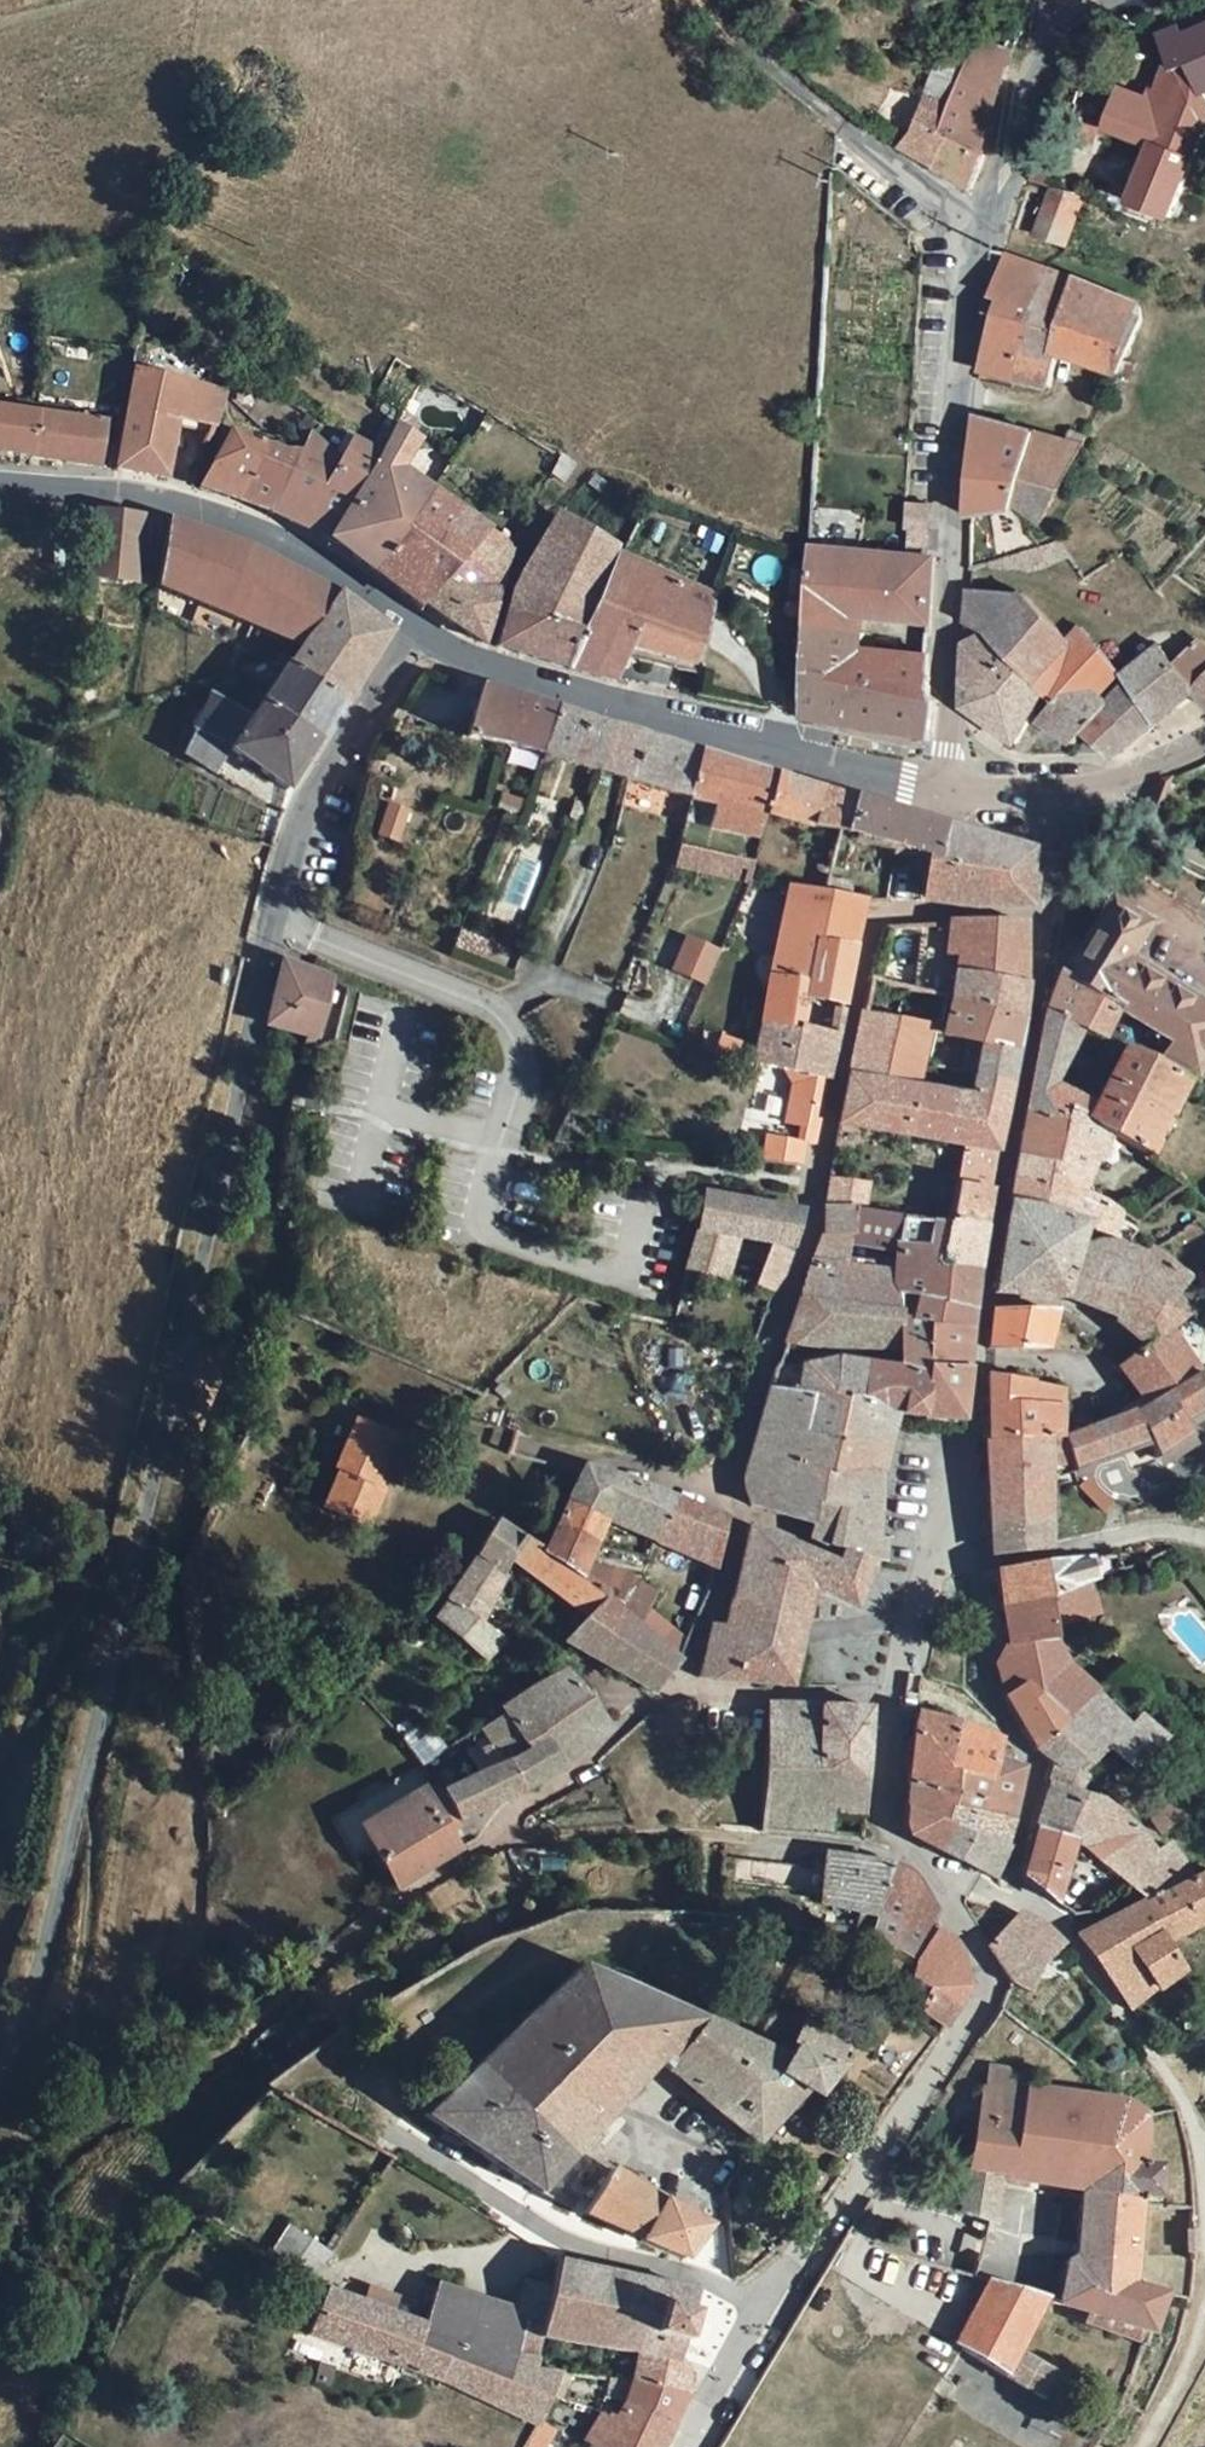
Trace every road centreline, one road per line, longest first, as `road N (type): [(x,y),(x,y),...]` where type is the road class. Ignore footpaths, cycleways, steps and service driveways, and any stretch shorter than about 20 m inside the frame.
road 1 (unclassified): [(418,625),(311,796),(273,908),(40,1990),(0,2068)]
road 2 (tertiary): [(944,787),(975,230)]
road 3 (tertiary): [(418,625),(485,661),(659,719),(944,787)]
road 4 (residential): [(1003,1892),(1030,1755),(1007,1714),(892,1690),(680,1677)]
road 5 (tertiary): [(0,485),(213,509),(363,576),(418,625)]
road 6 (unclassified): [(975,230),(861,143),(702,0)]
road 7 (tertiary): [(975,230),(1043,56),(1103,15),(1144,0)]
road 8 (residential): [(512,1432),(730,1501)]
road 9 (unclassified): [(730,1501),(920,1579)]
road 10 (residential): [(635,1711),(528,1609)]
road 11 (unclassified): [(1081,793),(1204,857)]
road 12 (tertiary): [(944,787),(1081,793)]
road 13 (tertiary): [(1081,793),(1137,779),(1204,745)]

